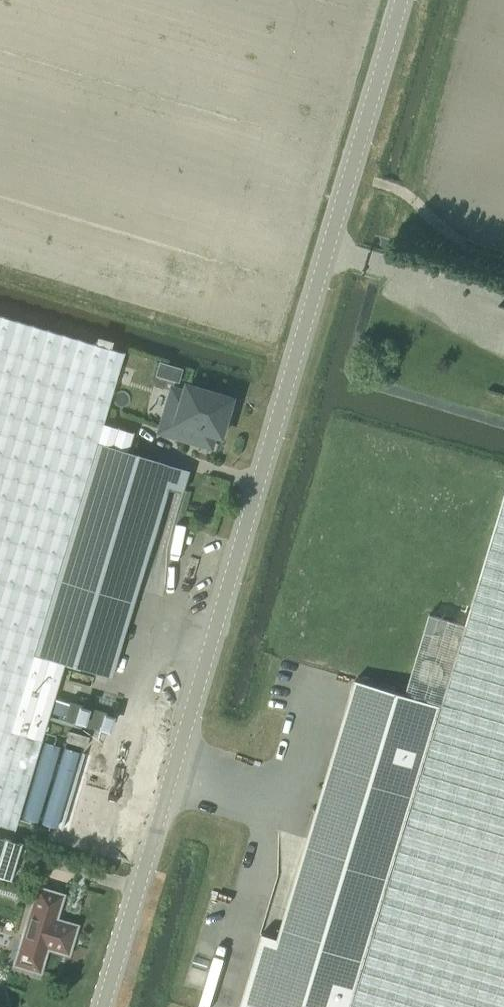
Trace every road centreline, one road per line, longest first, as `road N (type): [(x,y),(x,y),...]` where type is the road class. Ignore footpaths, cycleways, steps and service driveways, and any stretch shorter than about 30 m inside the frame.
road 1 (unclassified): [(104,1006),(400,0)]
road 2 (track): [(503,254),(448,231),(396,188)]

